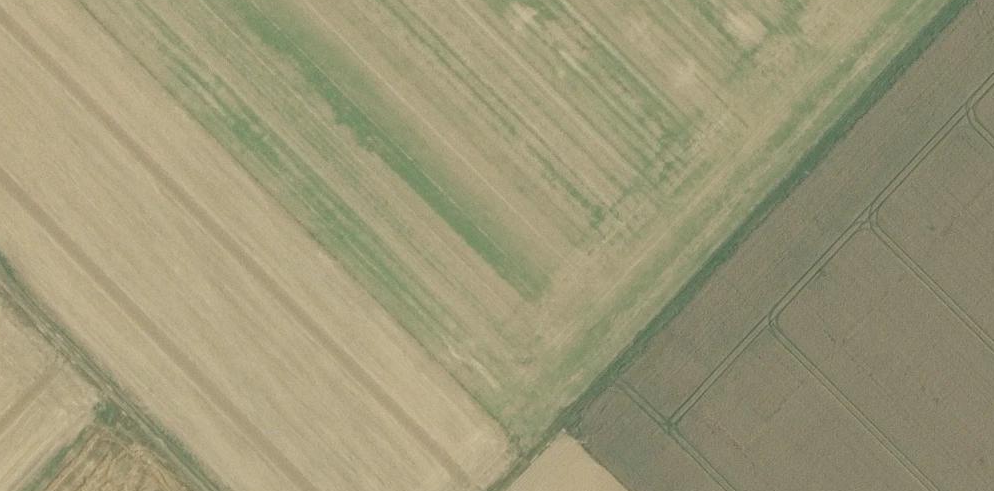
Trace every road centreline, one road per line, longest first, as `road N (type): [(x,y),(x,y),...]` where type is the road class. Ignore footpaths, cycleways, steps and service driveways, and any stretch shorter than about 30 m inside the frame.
road 1 (track): [(981,0),(526,490)]
road 2 (track): [(216,490),(0,277)]

